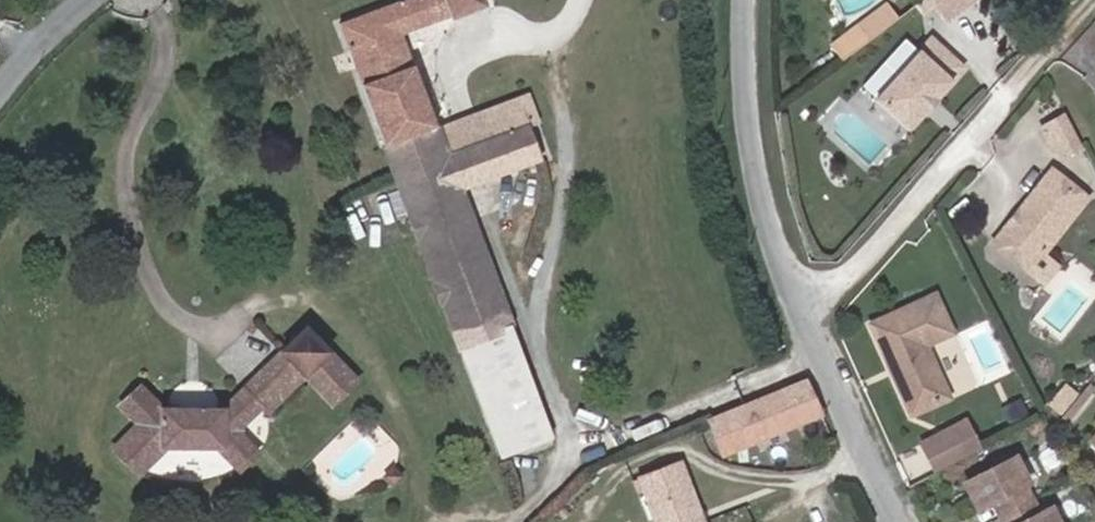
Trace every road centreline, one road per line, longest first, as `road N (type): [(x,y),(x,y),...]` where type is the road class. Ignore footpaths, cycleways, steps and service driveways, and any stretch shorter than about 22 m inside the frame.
road 1 (unclassified): [(828,311),(1094,4)]
road 2 (unclassified): [(828,311),(757,84),(765,0)]
road 3 (unclassified): [(931,521),(828,311)]
road 4 (unclassified): [(0,117),(102,0)]

